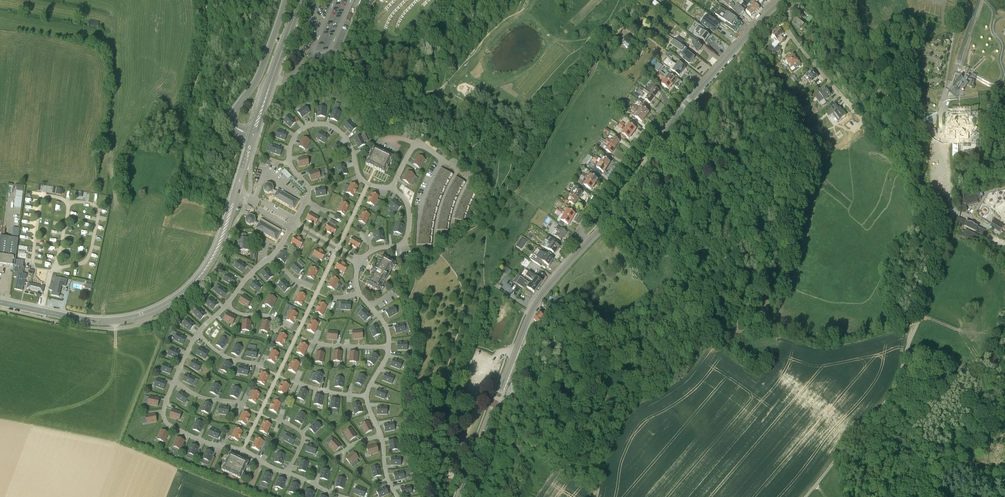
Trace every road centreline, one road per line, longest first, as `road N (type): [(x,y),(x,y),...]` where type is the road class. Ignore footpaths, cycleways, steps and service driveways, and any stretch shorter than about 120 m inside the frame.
road 1 (unclassified): [(805,496),(890,395),(938,271),(952,213),(940,127)]
road 2 (secondary): [(248,153),(216,252),(171,302),(109,321),(0,302)]
road 3 (tertiary): [(459,496),(532,311),(589,241)]
road 4 (track): [(865,121),(911,179),(925,252),(912,328)]
road 5 (residential): [(692,97),(685,90),(627,163),(582,230),(589,241)]
road 6 (tertiary): [(589,241),(692,97)]
road 7 (unclassified): [(286,0),(258,78),(232,117),(253,136)]
road 8 (secondary): [(253,136),(302,0)]
road 9 (tertiary): [(692,97),(783,0)]

